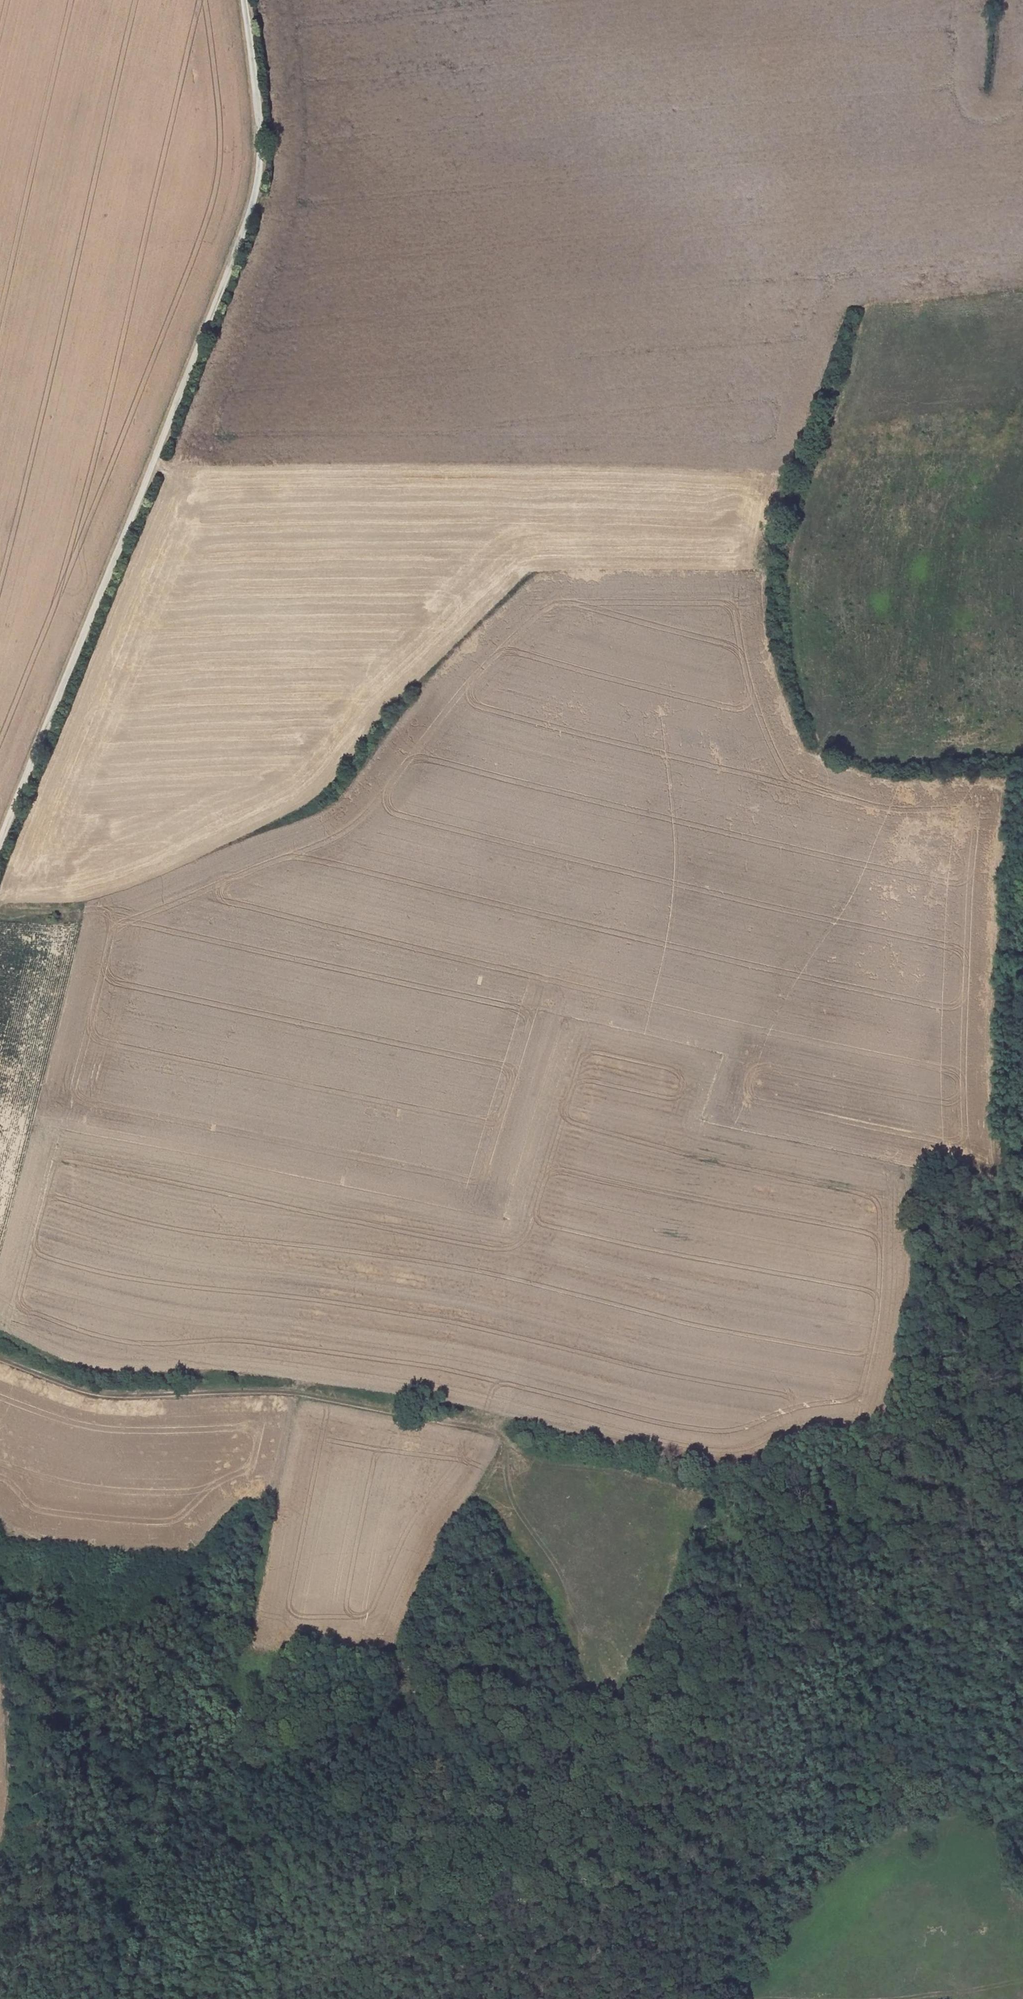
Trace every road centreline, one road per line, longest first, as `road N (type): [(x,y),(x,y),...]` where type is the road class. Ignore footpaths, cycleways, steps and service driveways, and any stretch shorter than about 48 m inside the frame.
road 1 (track): [(0,842),(256,188),(261,127),(241,0)]
road 2 (track): [(0,1357),(77,1388),(119,1394),(248,1389),(508,1432)]

